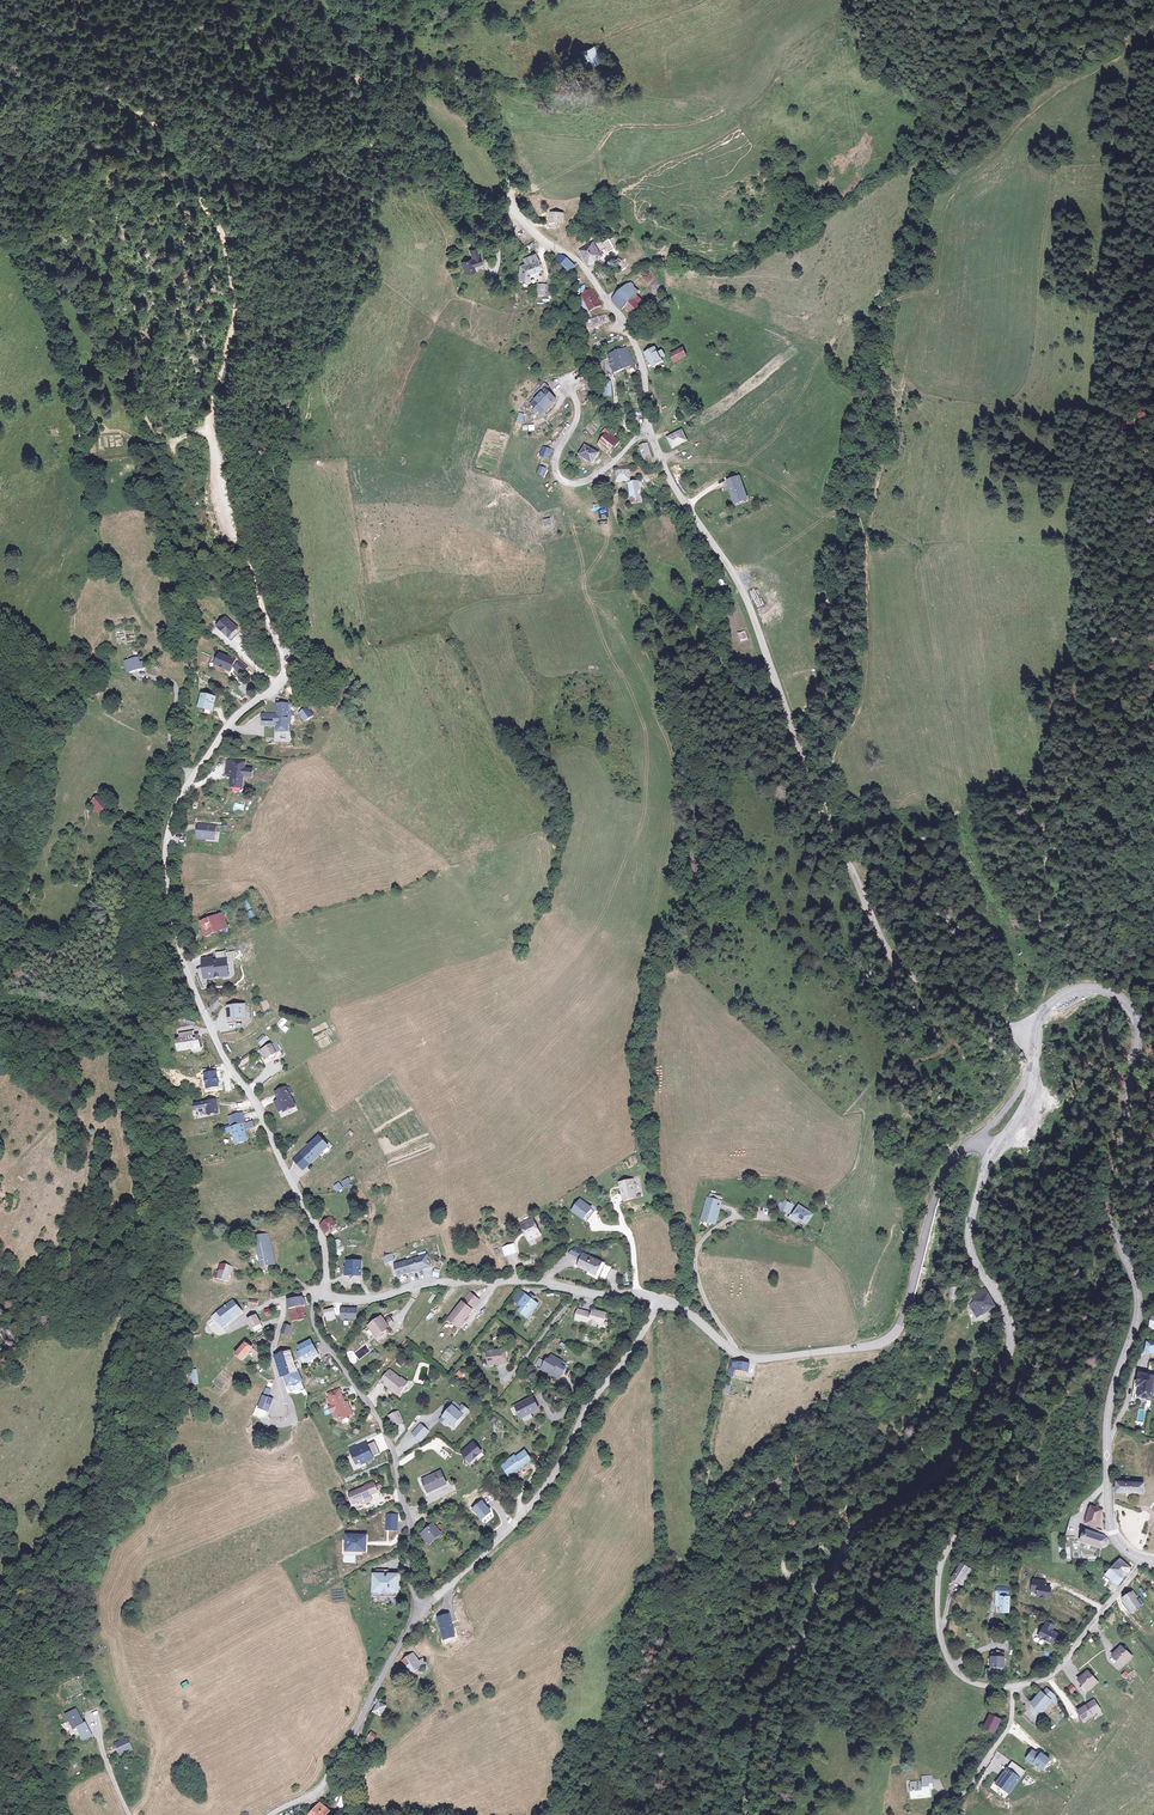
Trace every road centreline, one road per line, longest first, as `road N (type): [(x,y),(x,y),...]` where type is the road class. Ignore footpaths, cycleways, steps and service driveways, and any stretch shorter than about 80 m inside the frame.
road 1 (track): [(632,444),(608,489),(668,709),(700,781),(701,871),(655,957),(641,1054),(664,1202),(697,1254),(669,1303)]
road 2 (unclassified): [(1033,1037),(912,974),(886,950),(829,824),(745,596),(648,431)]
road 3 (tertiary): [(1143,1559),(1112,1529),(1106,1422),(1138,1309),(1115,1207),(1136,1024),(1112,994),(1080,990),(1048,1005),(1033,1037)]
road 4 (track): [(282,652),(292,644),(294,621),(272,452),(296,381),(365,251),(372,155),(360,90),(404,55)]
road 5 (tertiary): [(1009,1331),(988,1398),(942,1466),(864,1528),(834,1562),(804,1644),(764,1707),(749,1814)]
road 6 (residential): [(320,1293),(322,1238),(228,1065),(177,942),(166,850),(192,778)]
road 7 (residential): [(1012,1687),(956,1673),(937,1614),(947,1545),(986,1497),(1008,1438),(1024,1348),(1009,1331)]
road 8 (track): [(91,87),(158,128),(222,235),(235,303),(208,428)]
road 9 (residential): [(663,1301),(588,1405),(540,1493),(423,1610)]
road 10 (residential): [(975,1139),(941,1177),(908,1308),(889,1340),(765,1359),(731,1352)]
road 11 (track): [(1153,879),(1094,828),(1068,826),(1059,834),(1047,866),(1042,921),(1051,961),(1040,1004),(1048,1015),(1063,1014),(1083,1003),(1087,989)]
road 12 (residential): [(663,1301),(519,1280),(424,1283),(358,1299),(320,1293)]
road 13 (residential): [(423,1610),(405,1575),(411,1528),(393,1455),(316,1330),(320,1293)]
road 14 (track): [(0,1005),(28,956),(63,941),(90,913),(97,869),(108,859),(177,942)]
road 15 (unclassified): [(648,431),(641,360),(619,316),(579,261),(544,241),(513,203)]
road 16 (residential): [(423,1610),(346,1758),(319,1789),(270,1814)]
road 17 (track): [(208,428),(223,516),(282,652)]
road 18 (unclassified): [(561,380),(578,412),(556,457),(563,478),(587,479),(648,431)]
road 19 (track): [(777,1814),(788,1699),(811,1652),(812,1615)]
road 20 (residential): [(731,1352),(699,1285),(697,1254),(730,1219),(768,1218)]
road 21 (track): [(494,234),(480,231),(414,136),(361,105)]
road 22 (track): [(513,203),(474,108),(404,55)]
road 23 (residential): [(1143,1559),(1056,1672),(1012,1687)]
road 24 (tertiary): [(989,1158),(968,1242),(1009,1331)]
road 25 (residential): [(1012,1687),(1009,1726),(949,1814)]
road 26 (residential): [(192,778),(231,722),(284,675)]
road 27 (residential): [(283,1298),(271,1357),(293,1419)]

